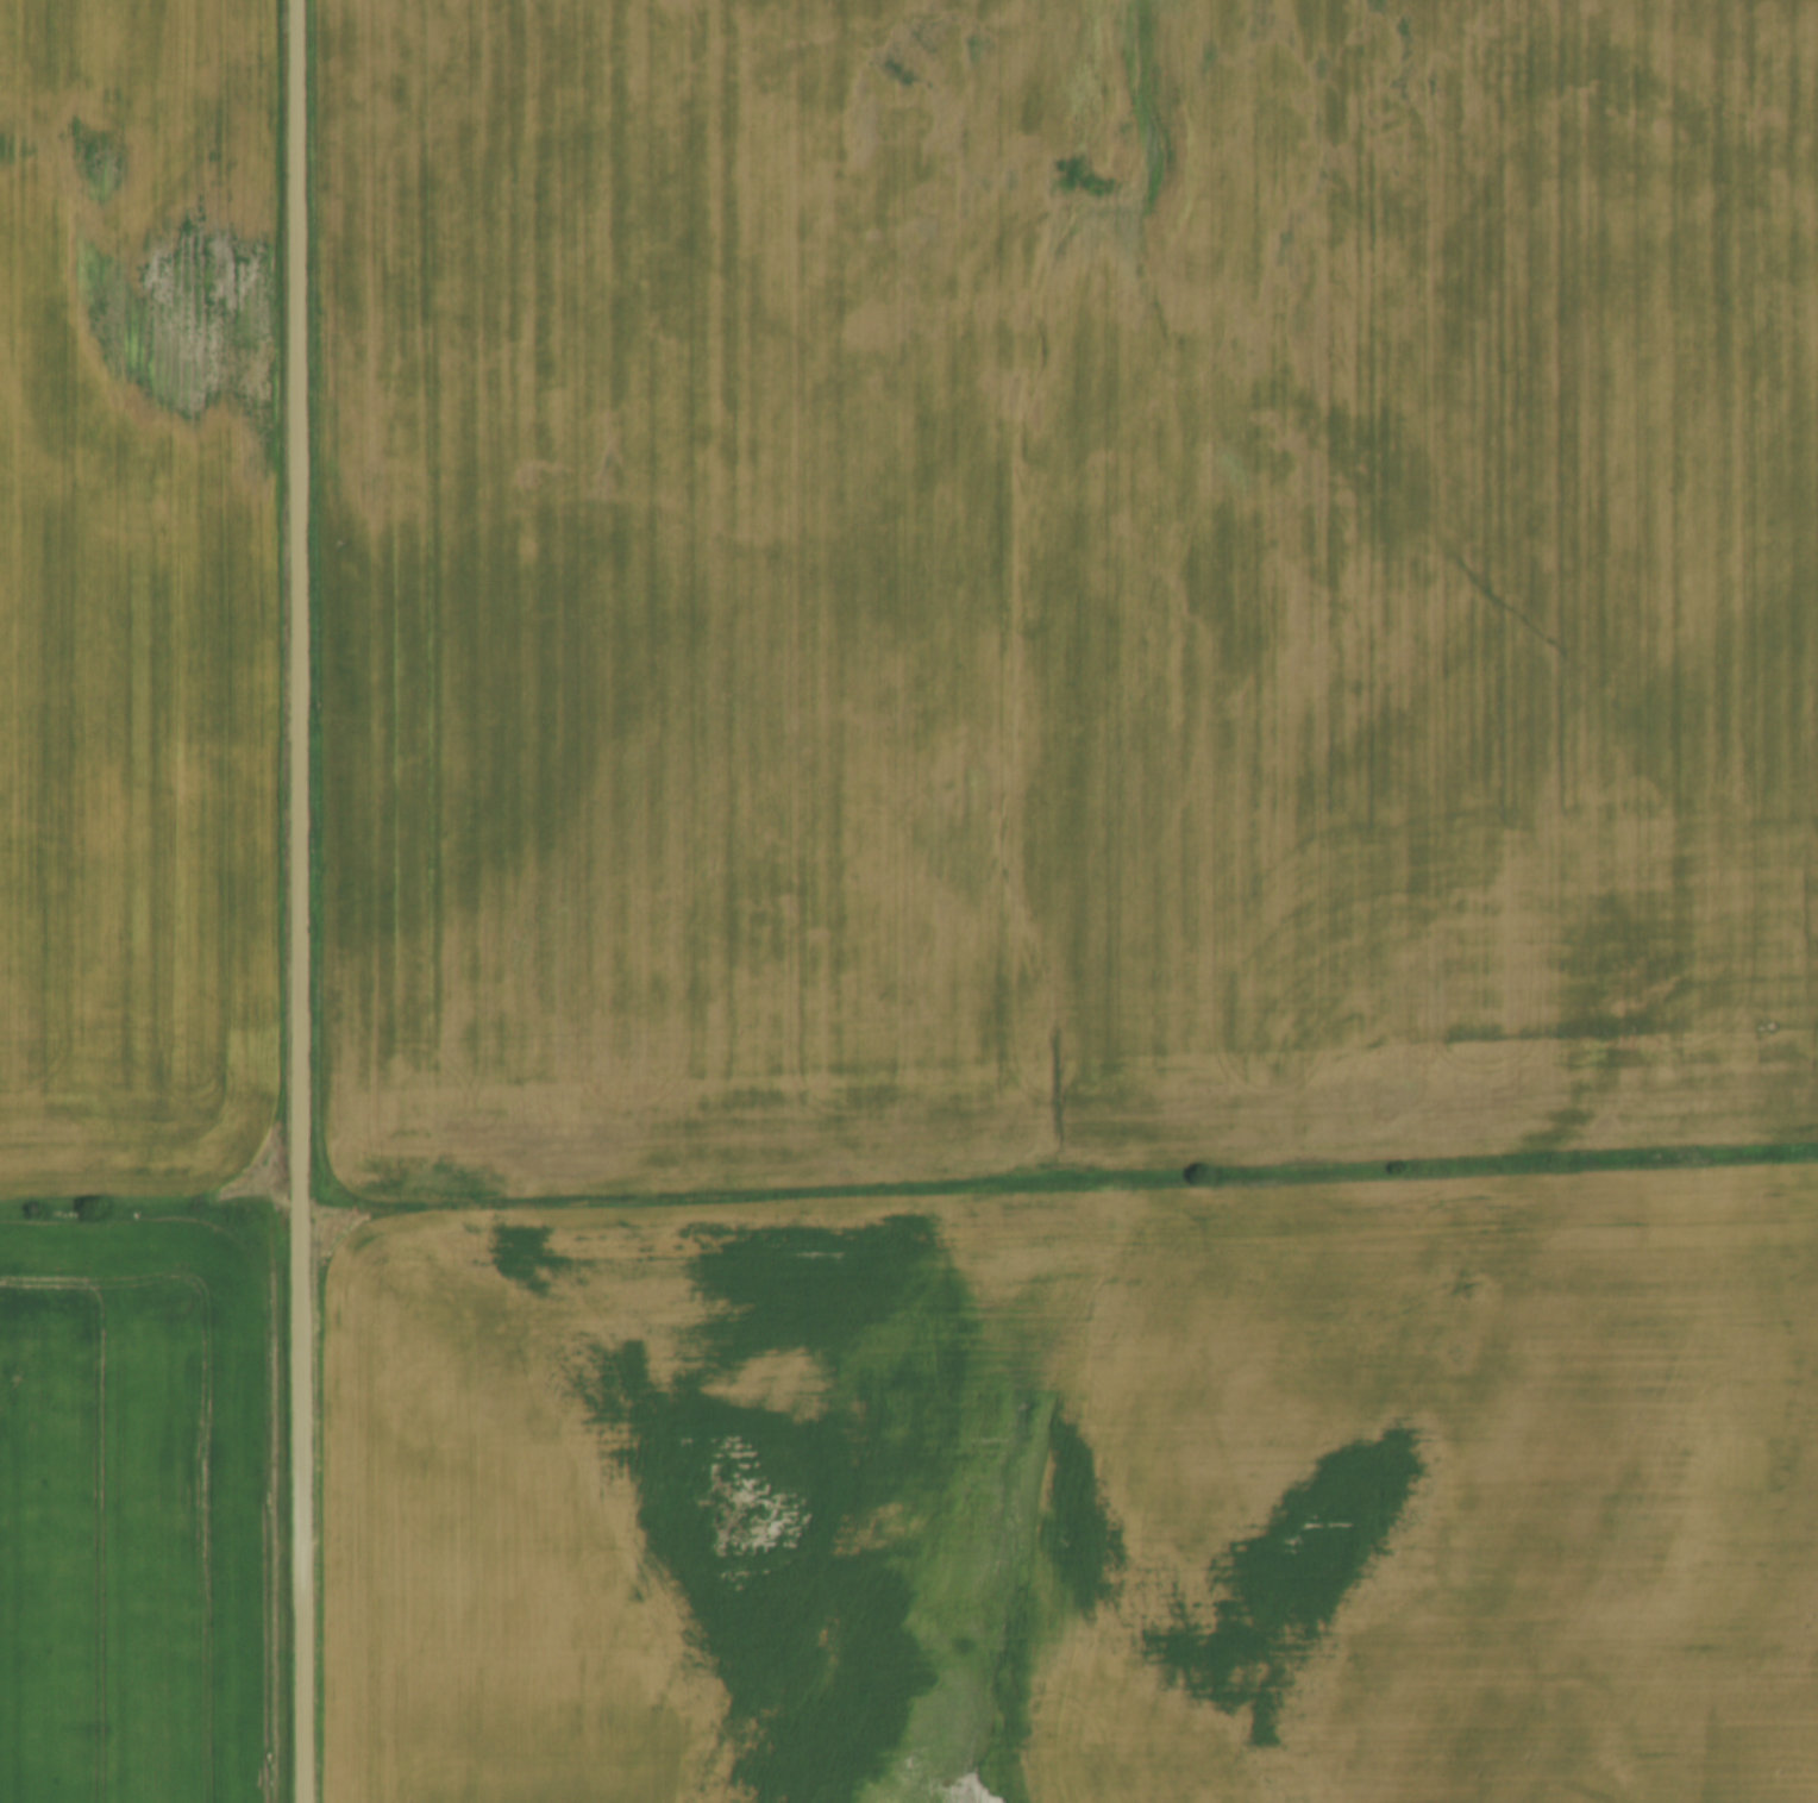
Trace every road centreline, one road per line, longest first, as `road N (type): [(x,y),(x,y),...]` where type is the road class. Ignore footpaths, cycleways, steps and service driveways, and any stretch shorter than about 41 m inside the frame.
road 1 (tertiary): [(303,1802),(294,0)]
road 2 (track): [(0,1211),(299,1207)]

